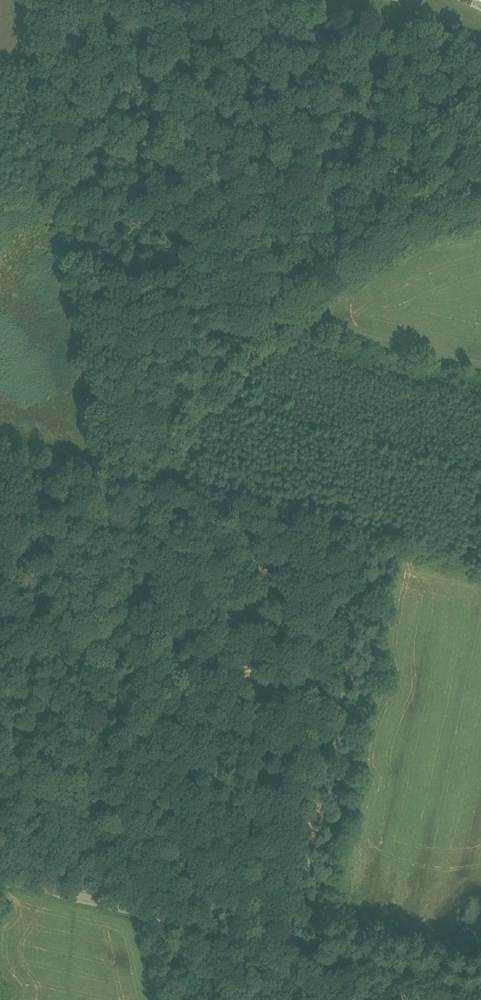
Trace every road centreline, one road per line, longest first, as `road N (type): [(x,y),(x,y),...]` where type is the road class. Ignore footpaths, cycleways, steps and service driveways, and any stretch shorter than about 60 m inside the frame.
road 1 (unclassified): [(480,989),(0,877)]

